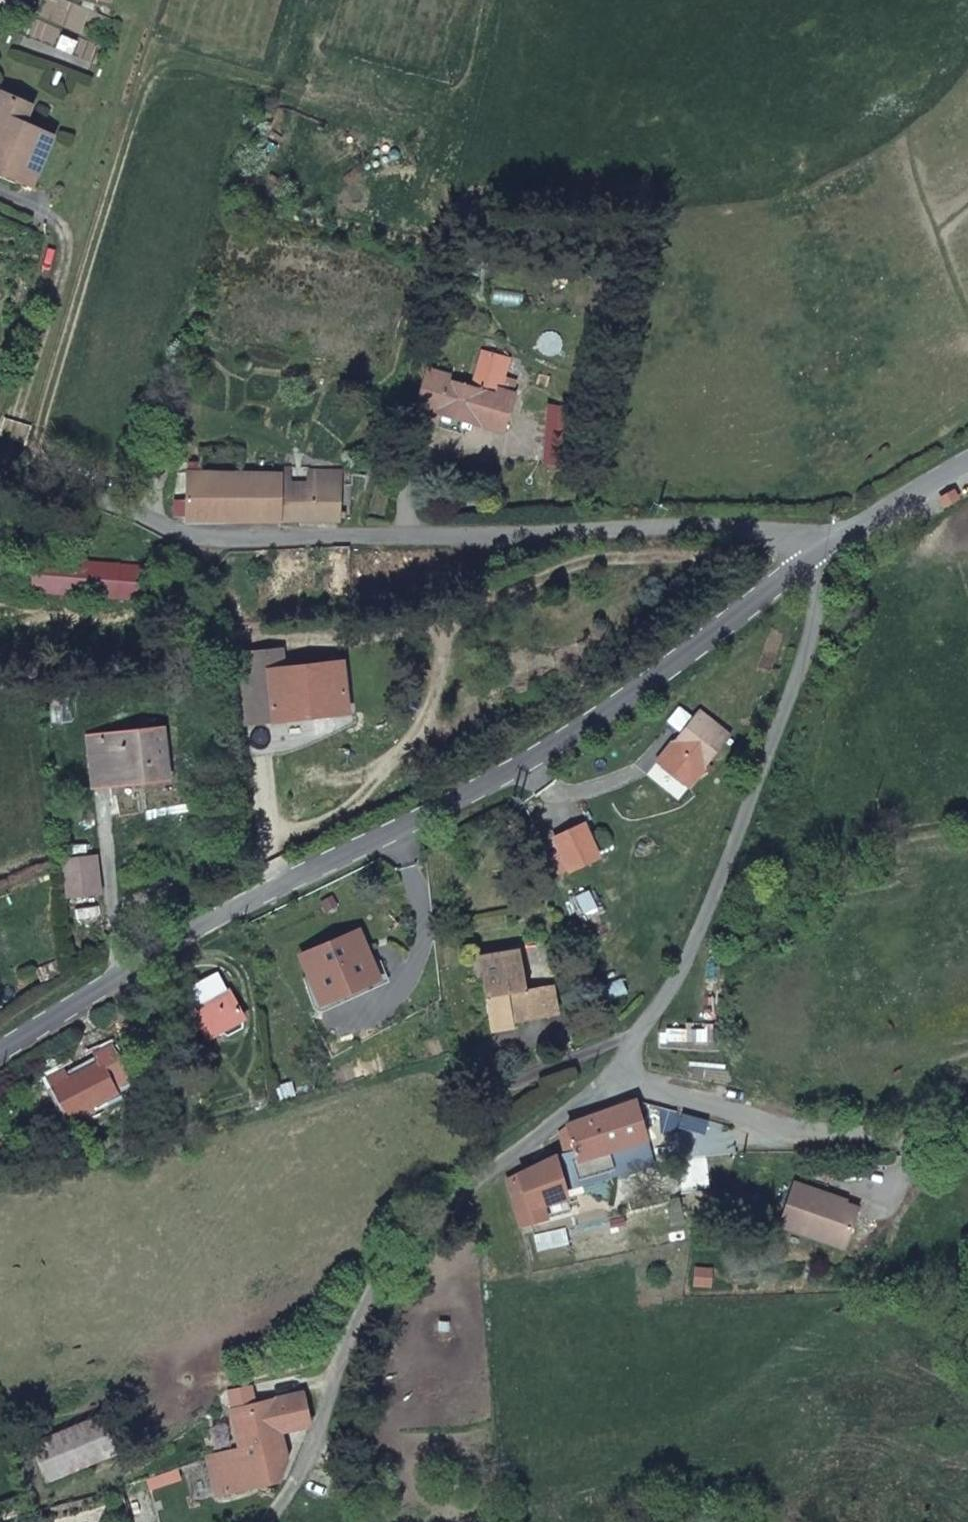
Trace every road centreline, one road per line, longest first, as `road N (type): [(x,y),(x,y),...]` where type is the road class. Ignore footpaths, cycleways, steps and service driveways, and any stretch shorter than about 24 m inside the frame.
road 1 (unclassified): [(0,1051),(284,882),(528,760),(627,698),(827,547)]
road 2 (residential): [(0,457),(187,537),(706,526),(827,547)]
road 3 (track): [(22,466),(36,442),(157,67),(169,59),(206,65),(326,101)]
road 4 (unclassified): [(827,547),(814,626),(716,891),(671,989),(636,1036),(625,1073)]
road 5 (unclassified): [(967,1138),(795,1131),(639,1084),(625,1073)]
road 6 (unclassified): [(827,547),(967,461)]

